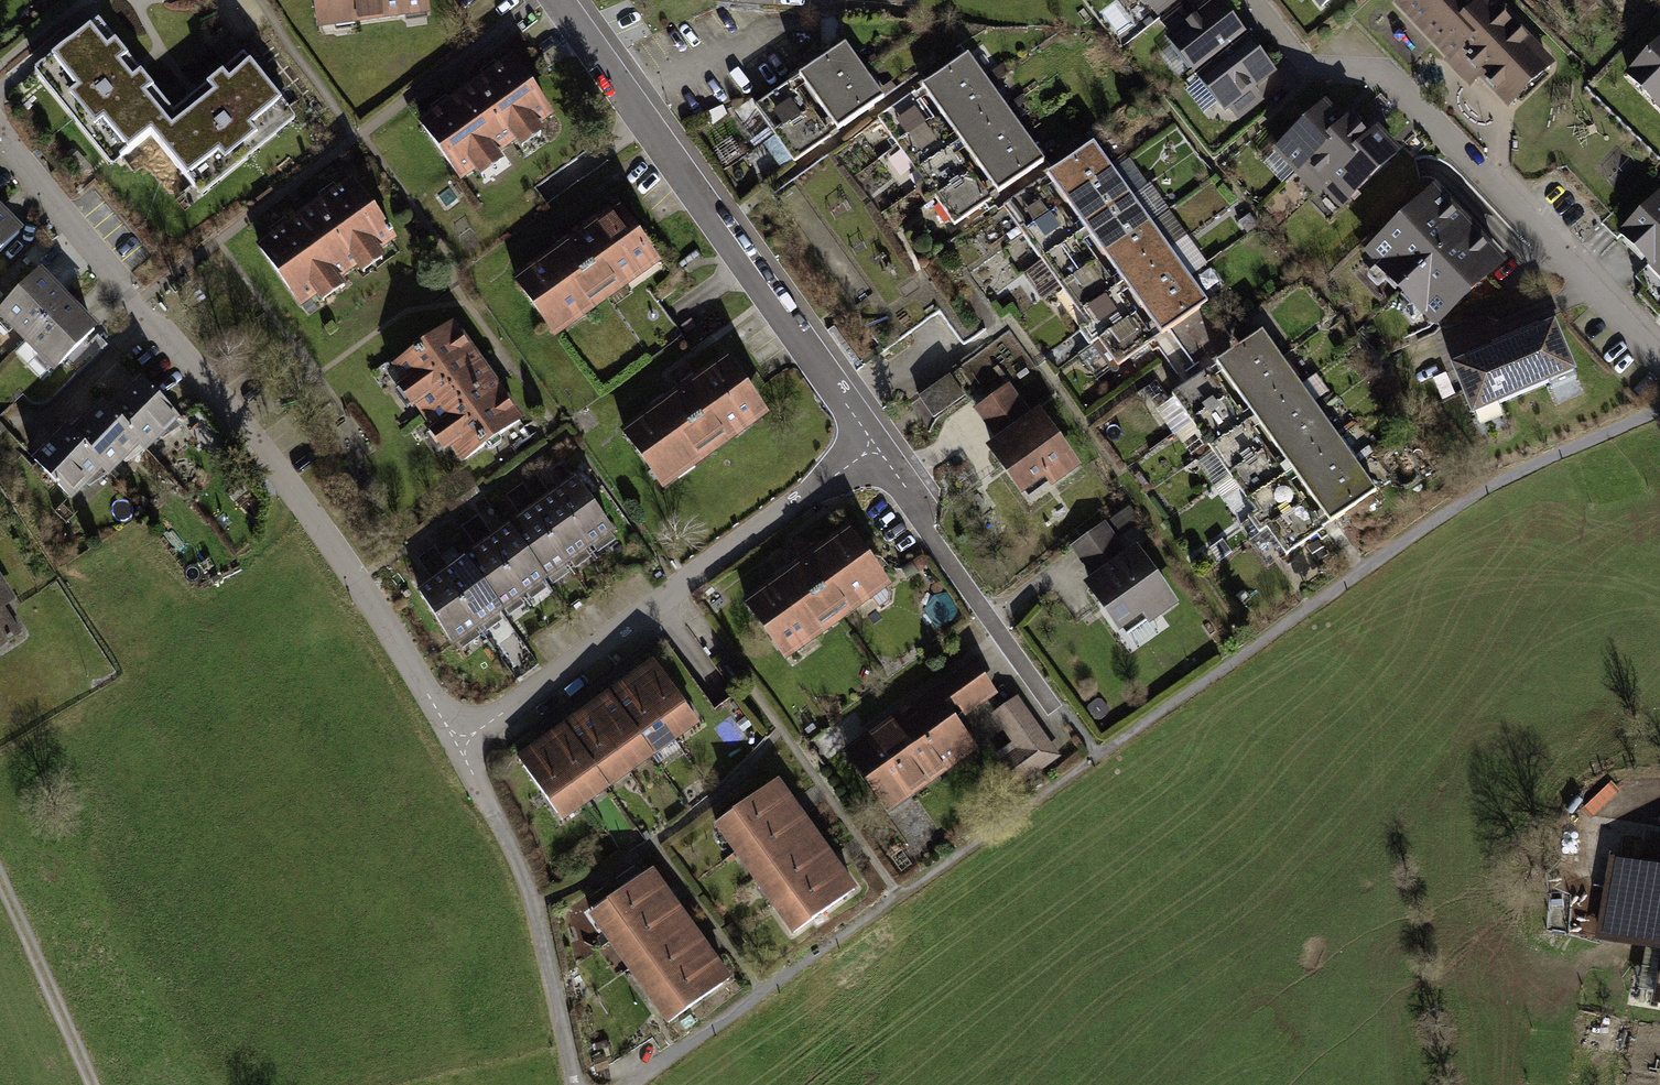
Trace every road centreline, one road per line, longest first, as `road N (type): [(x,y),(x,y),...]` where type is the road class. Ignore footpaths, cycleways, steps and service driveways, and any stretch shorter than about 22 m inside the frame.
road 1 (residential): [(0,137),(242,419),(387,615),(465,741)]
road 2 (residential): [(1659,356),(1389,75),(1314,69),(1258,0)]
road 3 (residential): [(556,0),(868,447)]
road 4 (residential): [(868,447),(465,741)]
road 5 (unclassified): [(578,1084),(519,847),(465,741)]
road 6 (residential): [(868,447),(1029,667)]
road 7 (track): [(0,875),(89,1084)]

